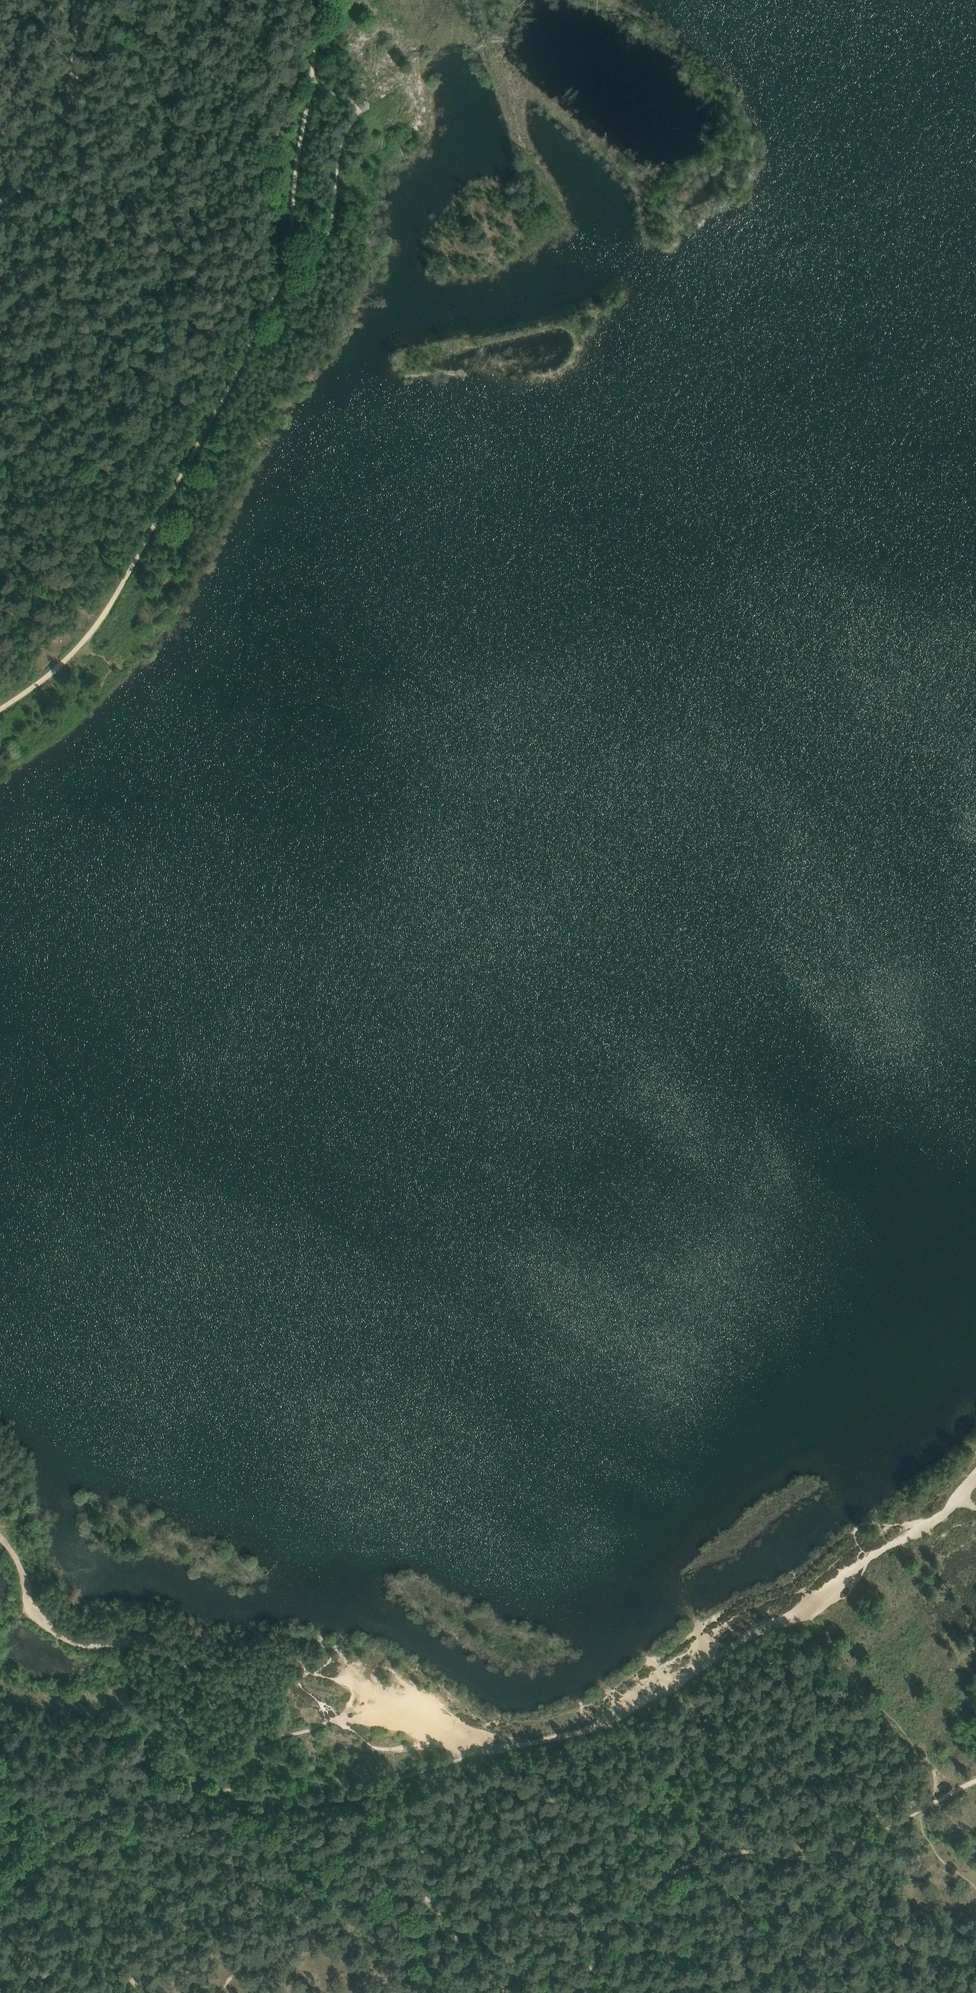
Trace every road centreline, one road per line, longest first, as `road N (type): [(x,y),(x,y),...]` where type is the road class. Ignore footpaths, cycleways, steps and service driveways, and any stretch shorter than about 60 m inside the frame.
road 1 (track): [(78,1819),(169,1742),(230,1787),(305,1804),(489,1749)]
road 2 (track): [(0,193),(69,98),(73,0)]

